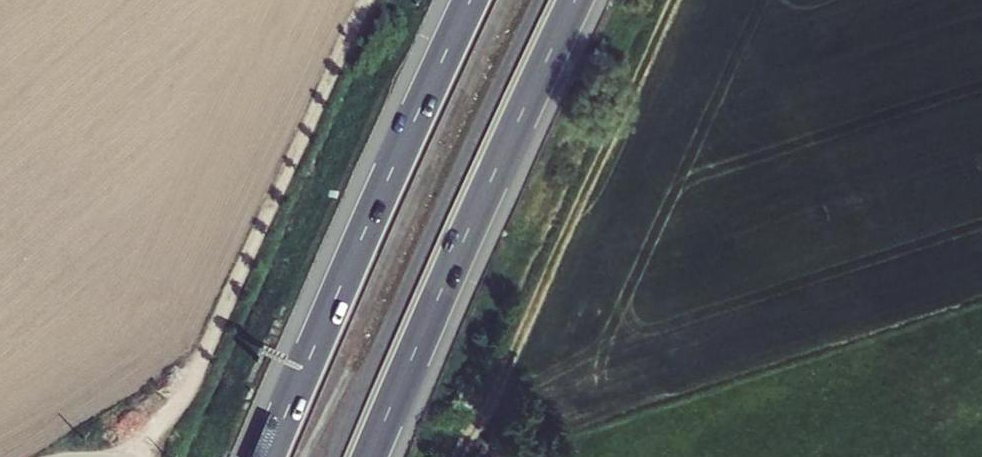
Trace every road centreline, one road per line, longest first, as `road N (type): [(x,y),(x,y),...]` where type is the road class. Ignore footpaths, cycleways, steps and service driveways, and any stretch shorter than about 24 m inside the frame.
road 1 (motorway): [(370,456),(576,0)]
road 2 (motorway): [(471,0),(266,456)]

